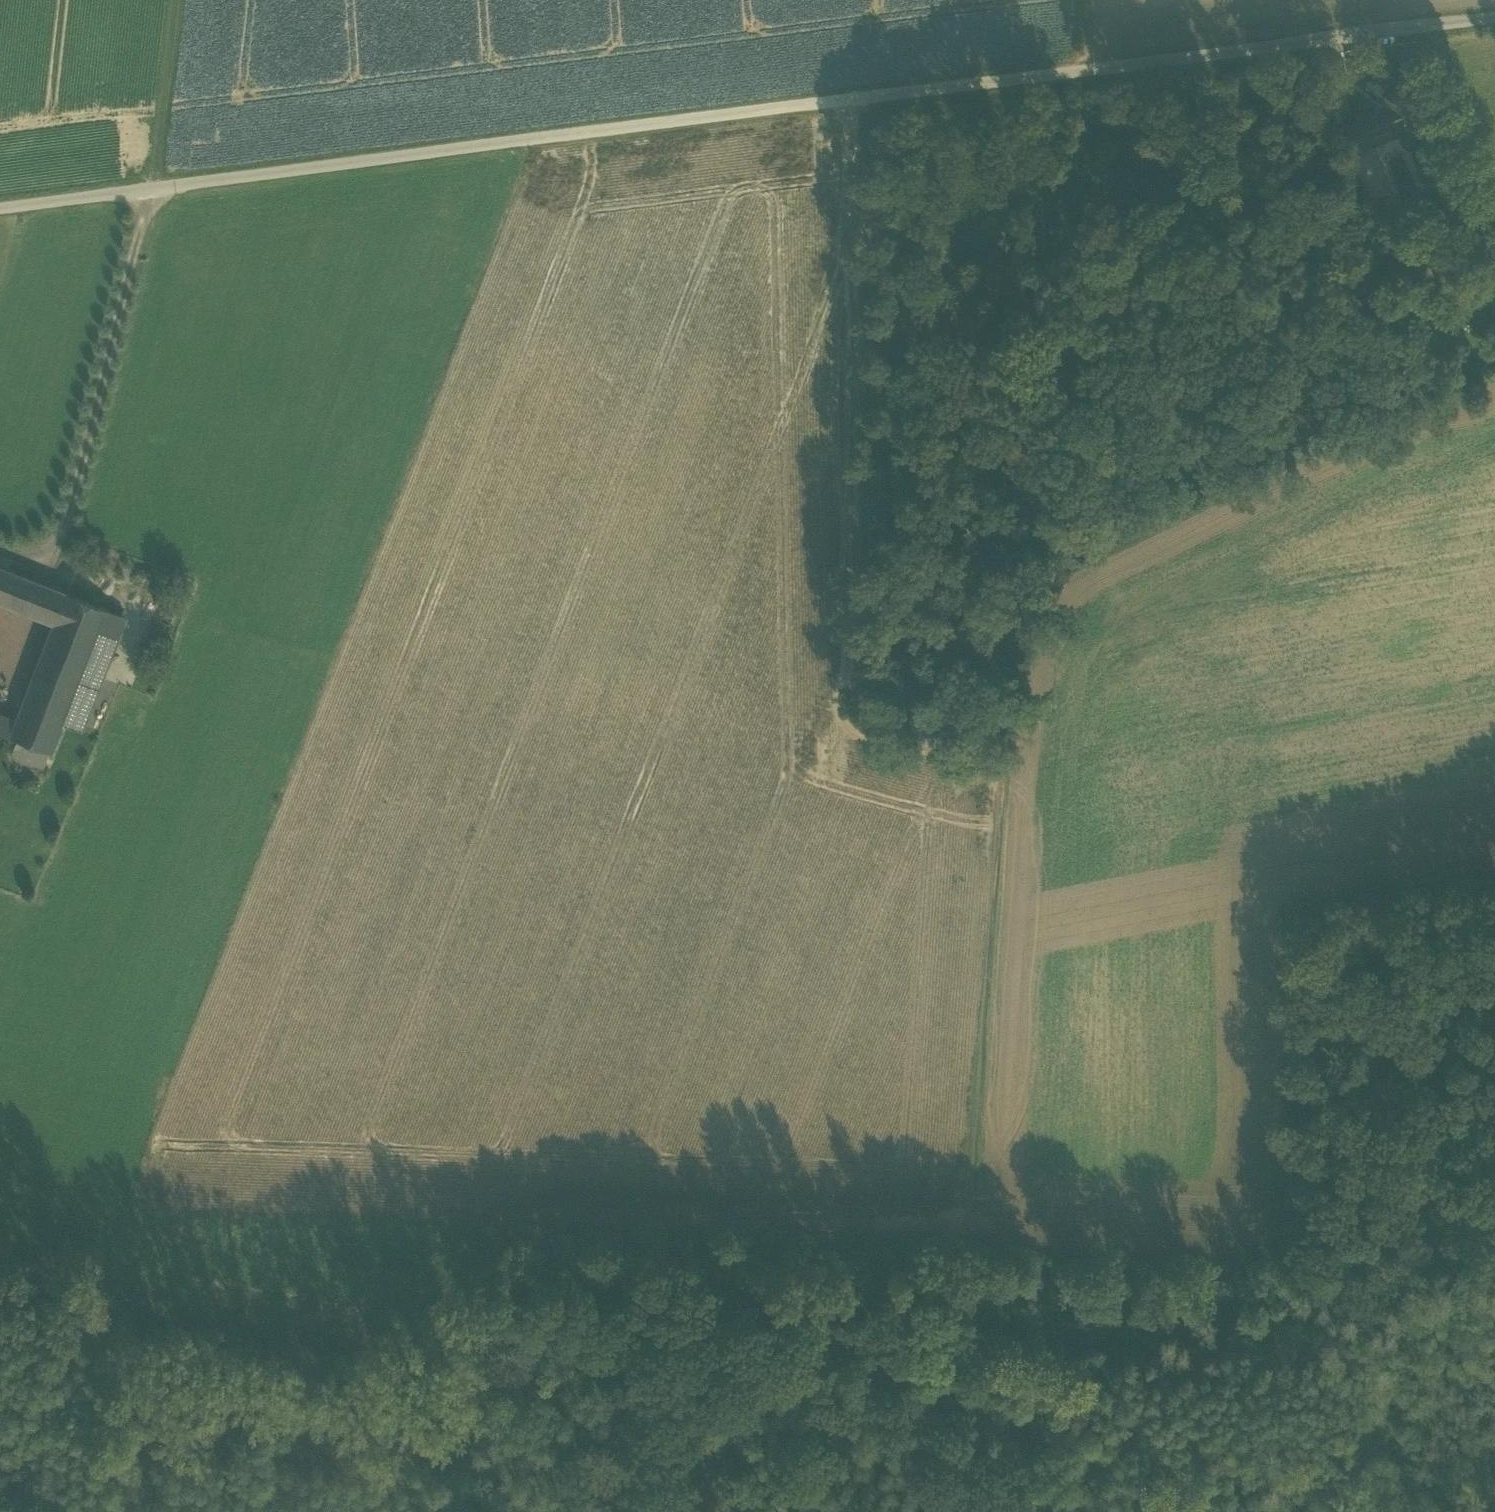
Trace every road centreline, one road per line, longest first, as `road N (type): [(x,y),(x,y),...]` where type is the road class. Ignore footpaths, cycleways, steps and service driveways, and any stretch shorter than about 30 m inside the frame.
road 1 (unclassified): [(1494,16),(0,209)]
road 2 (track): [(156,0),(131,191)]

